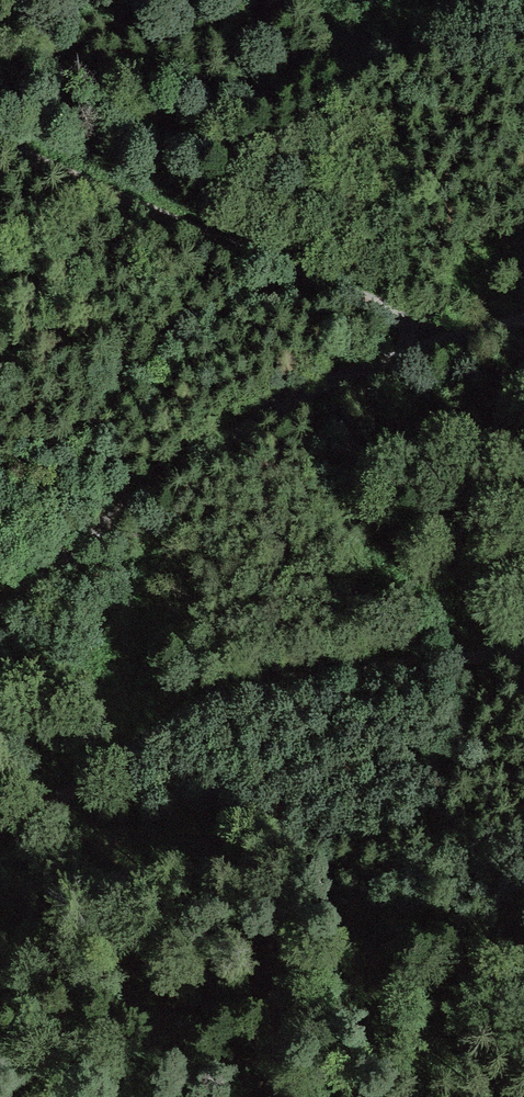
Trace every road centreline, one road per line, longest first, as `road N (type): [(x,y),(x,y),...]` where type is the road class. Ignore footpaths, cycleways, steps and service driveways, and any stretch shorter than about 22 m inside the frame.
road 1 (track): [(523,310),(445,329),(332,376),(169,471),(0,613)]
road 2 (track): [(523,659),(346,672),(208,700),(62,803),(0,828)]
road 3 (track): [(445,329),(0,157)]

